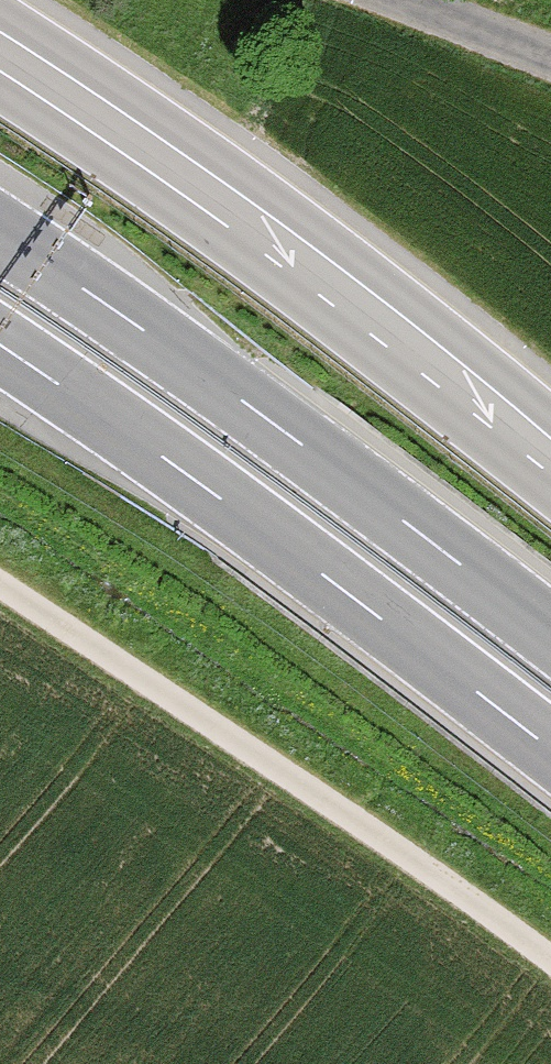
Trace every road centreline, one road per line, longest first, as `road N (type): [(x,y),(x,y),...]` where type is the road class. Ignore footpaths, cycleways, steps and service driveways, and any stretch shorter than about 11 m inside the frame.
road 1 (motorway): [(550,639),(96,296),(0,235)]
road 2 (motorway): [(0,347),(356,598),(550,750)]
road 3 (secondary): [(550,449),(157,148),(0,50)]
road 4 (track): [(0,588),(306,787),(550,962)]

